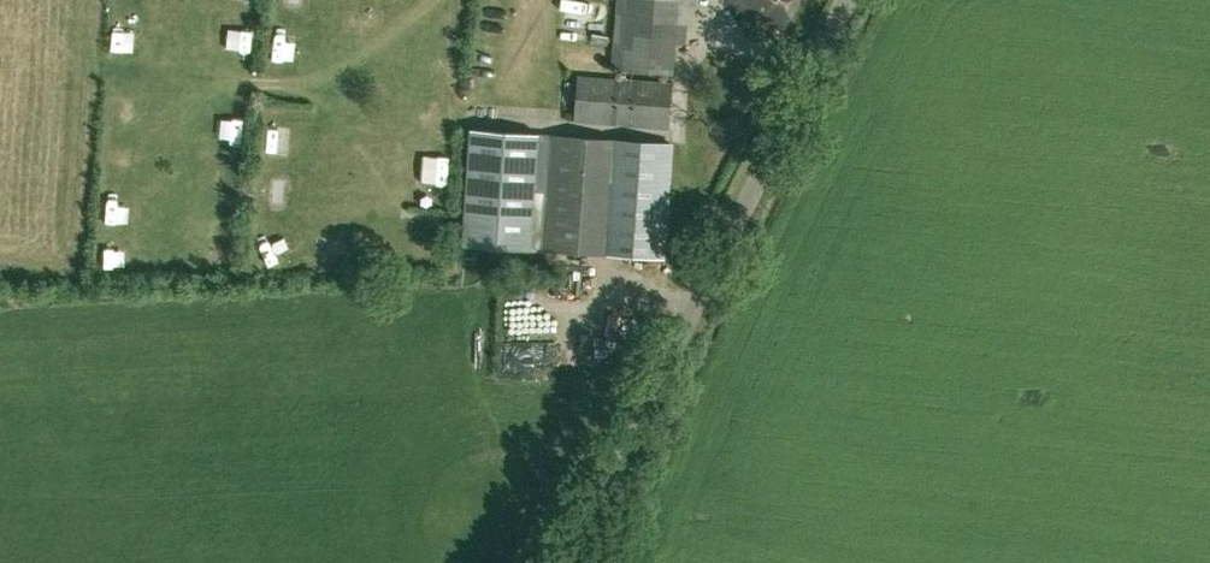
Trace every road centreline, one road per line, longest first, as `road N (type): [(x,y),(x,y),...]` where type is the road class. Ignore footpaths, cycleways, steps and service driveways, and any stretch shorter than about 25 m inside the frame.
road 1 (unclassified): [(576,562),(855,0)]

